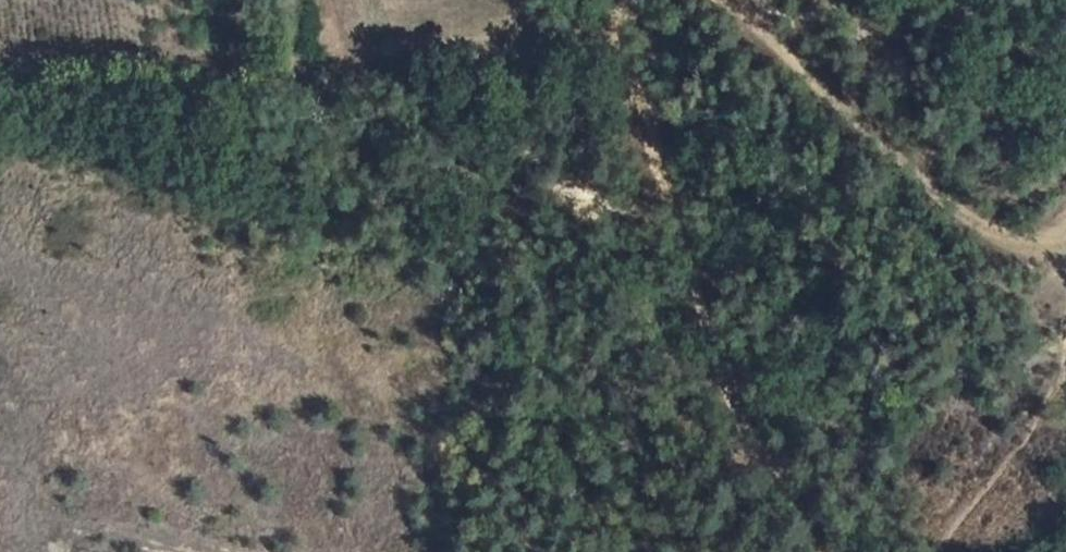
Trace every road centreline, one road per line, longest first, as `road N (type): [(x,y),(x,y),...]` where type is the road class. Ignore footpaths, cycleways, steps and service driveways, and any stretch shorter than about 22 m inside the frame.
road 1 (track): [(834,551),(712,351),(635,83),(610,31),(623,0)]
road 2 (track): [(740,0),(855,123),(994,233),(1049,250),(1065,243)]
road 3 (track): [(0,97),(107,102),(292,92),(291,0)]
road 4 (track): [(610,31),(350,90),(292,92)]

